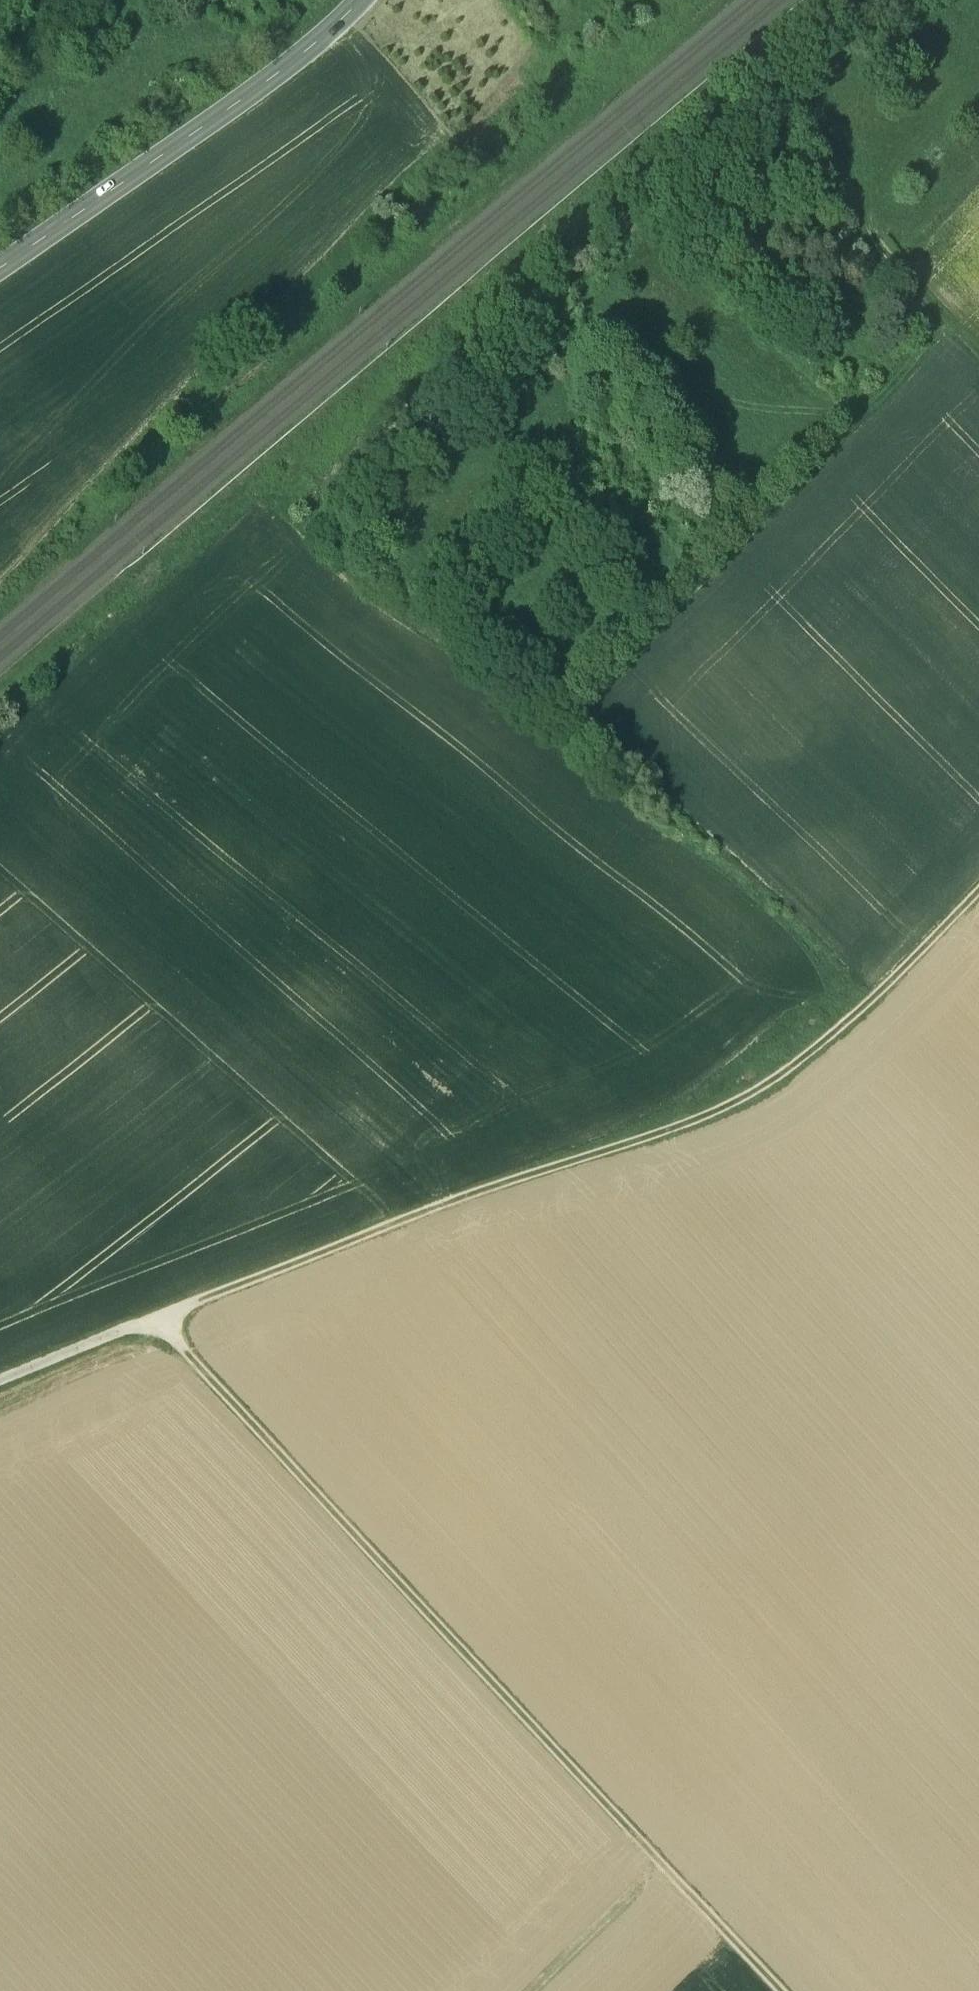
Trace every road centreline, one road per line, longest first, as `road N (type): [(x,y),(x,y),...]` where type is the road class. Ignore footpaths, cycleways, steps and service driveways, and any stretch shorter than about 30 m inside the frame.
road 1 (track): [(160,1322),(230,1288),(747,1119),(849,1050),(978,925)]
road 2 (track): [(160,1322),(780,1990)]
road 3 (track): [(593,707),(967,339),(978,352)]
road 4 (secondary): [(0,270),(319,42),(361,0)]
road 5 (track): [(537,1990),(664,1870)]
road 6 (track): [(0,1382),(160,1322)]

